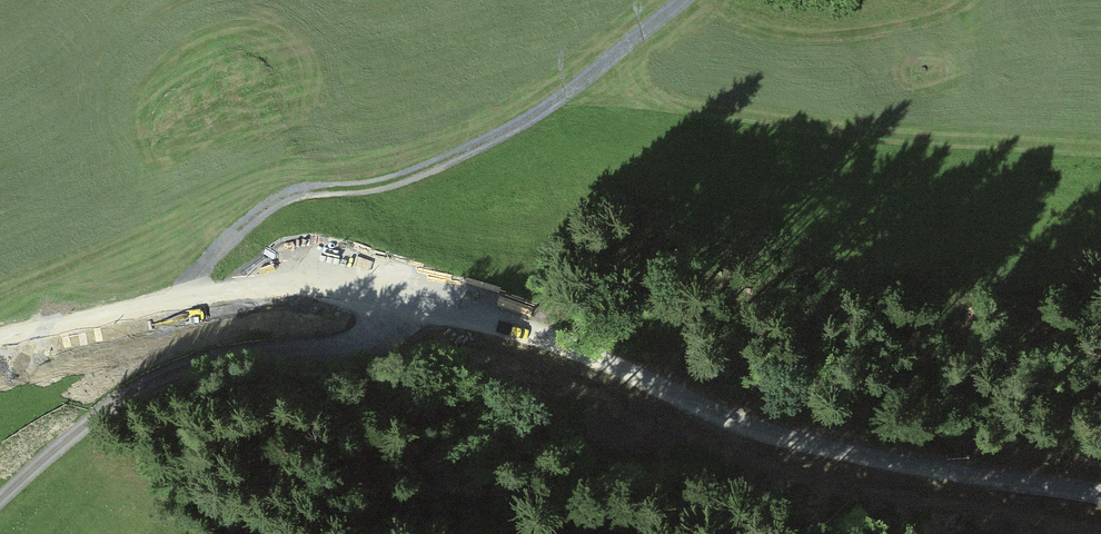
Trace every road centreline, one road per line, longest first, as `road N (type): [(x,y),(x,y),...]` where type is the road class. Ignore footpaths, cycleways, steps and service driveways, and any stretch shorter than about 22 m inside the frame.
road 1 (unclassified): [(0,341),(204,301),(367,299),(585,344),(1100,478)]
road 2 (track): [(204,301),(227,247),(284,198),(377,189),(482,148),(593,77),(686,0)]
road 3 (track): [(0,484),(159,362),(367,299)]

